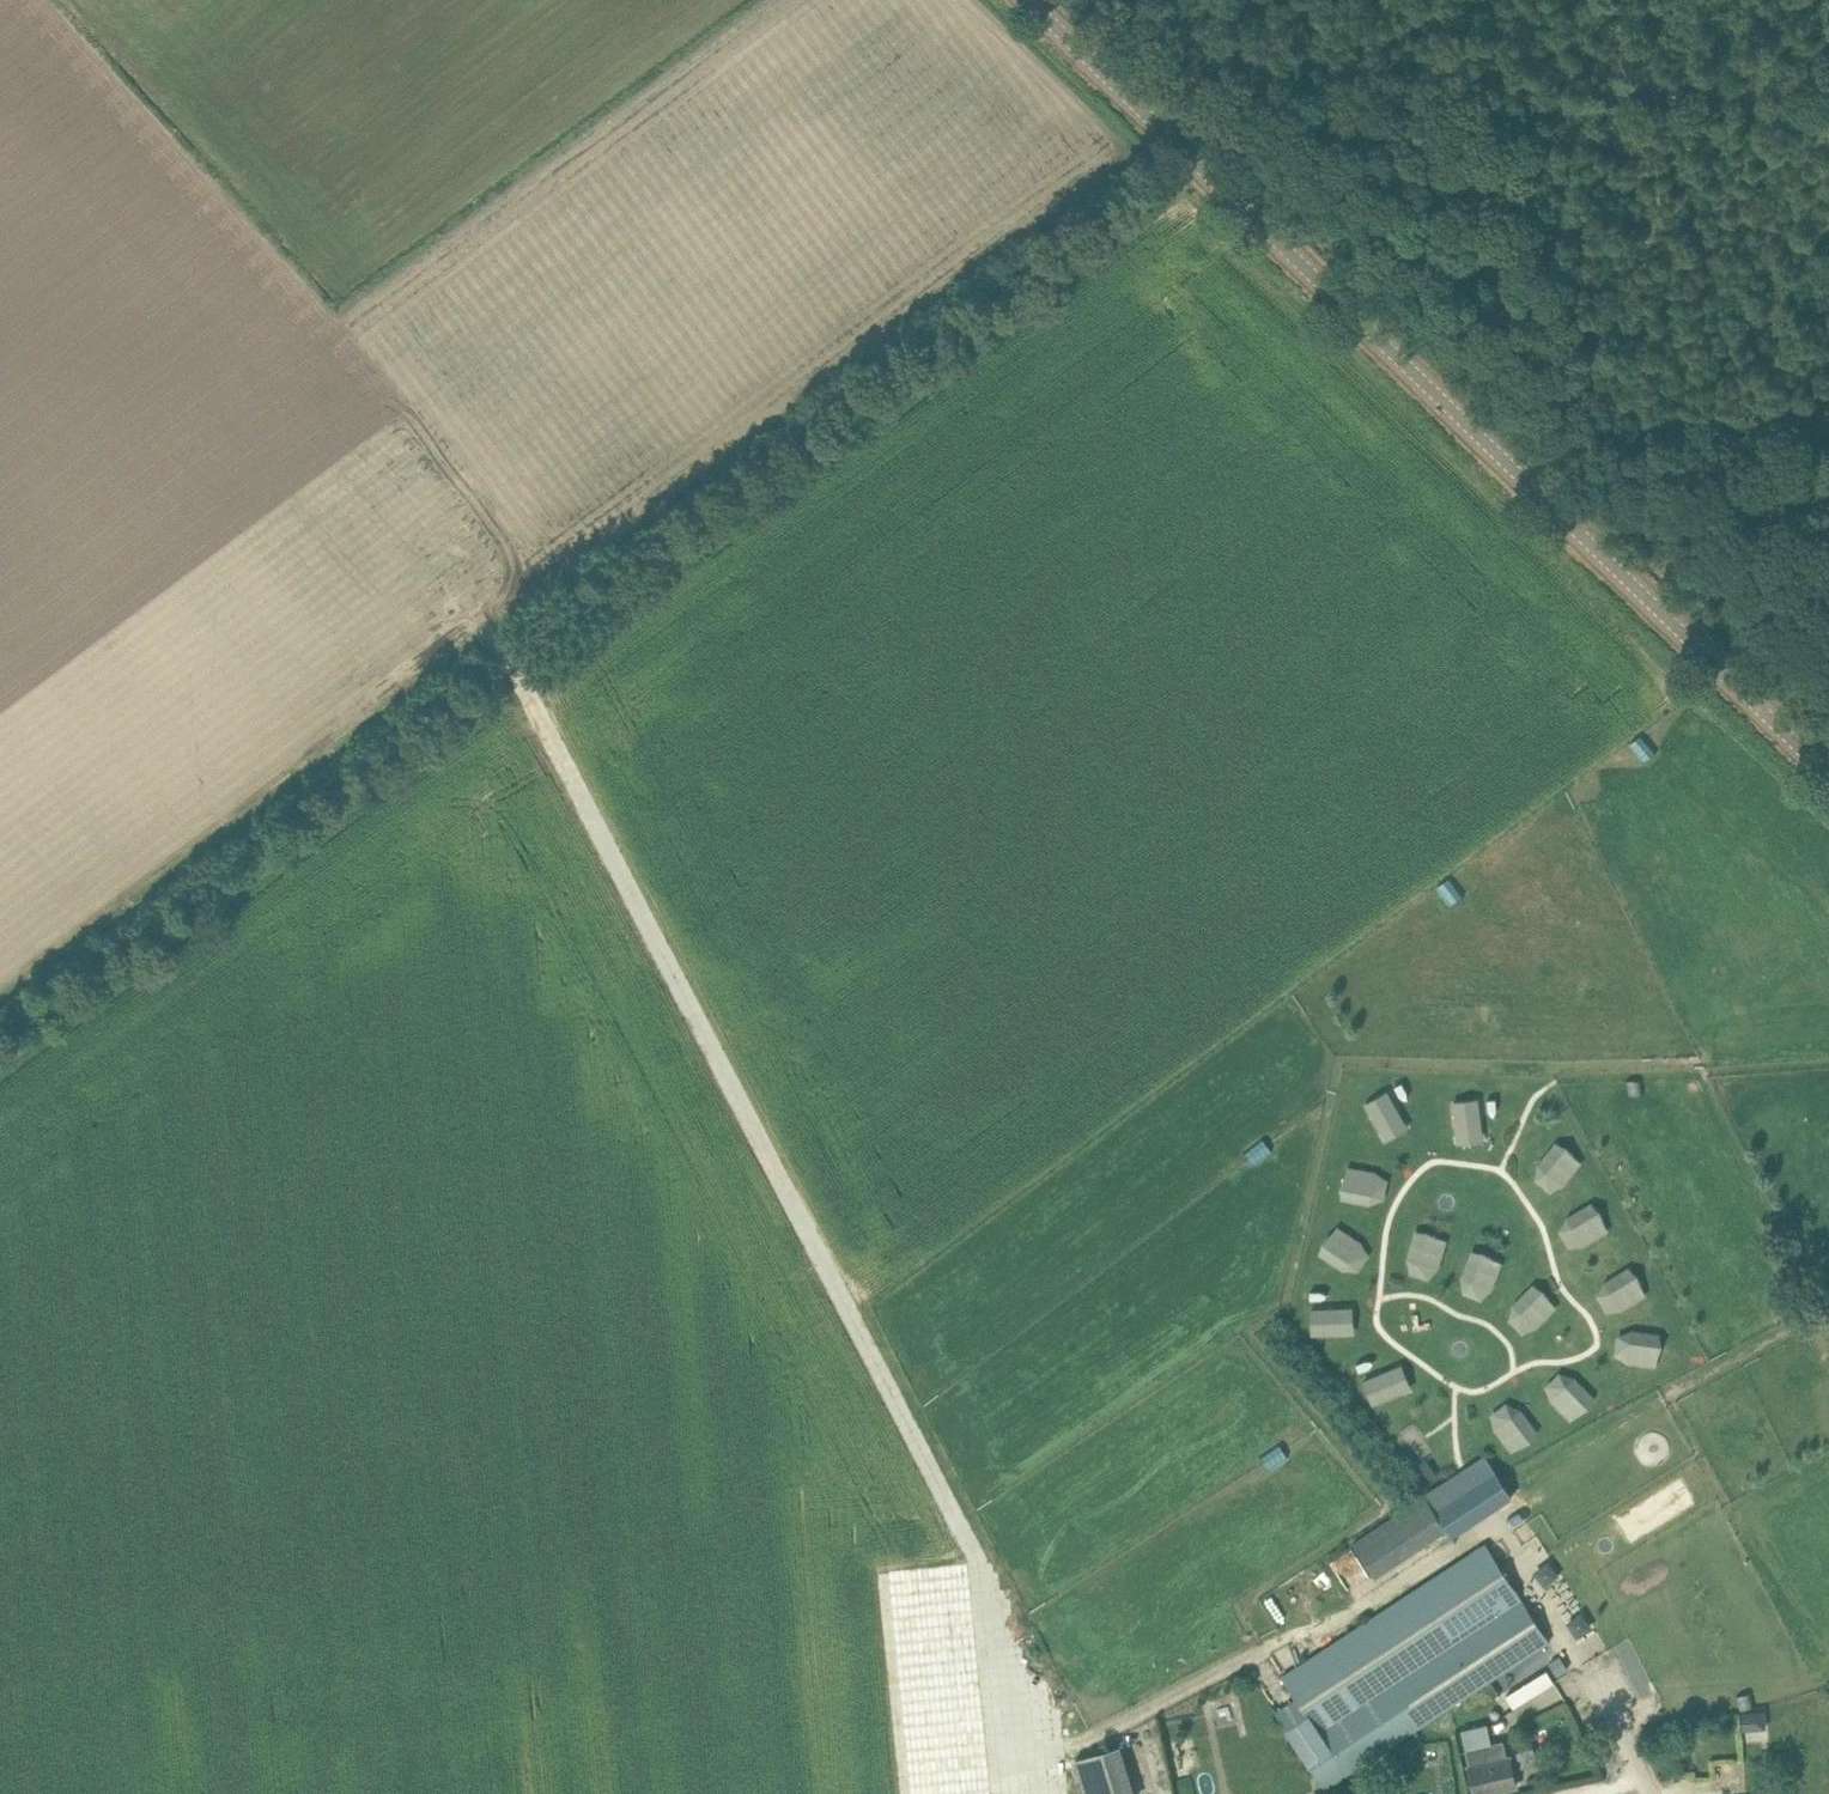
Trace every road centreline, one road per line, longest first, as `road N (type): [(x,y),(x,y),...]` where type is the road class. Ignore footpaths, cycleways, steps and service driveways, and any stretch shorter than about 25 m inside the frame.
road 1 (tertiary): [(1828,767),(1040,0)]

